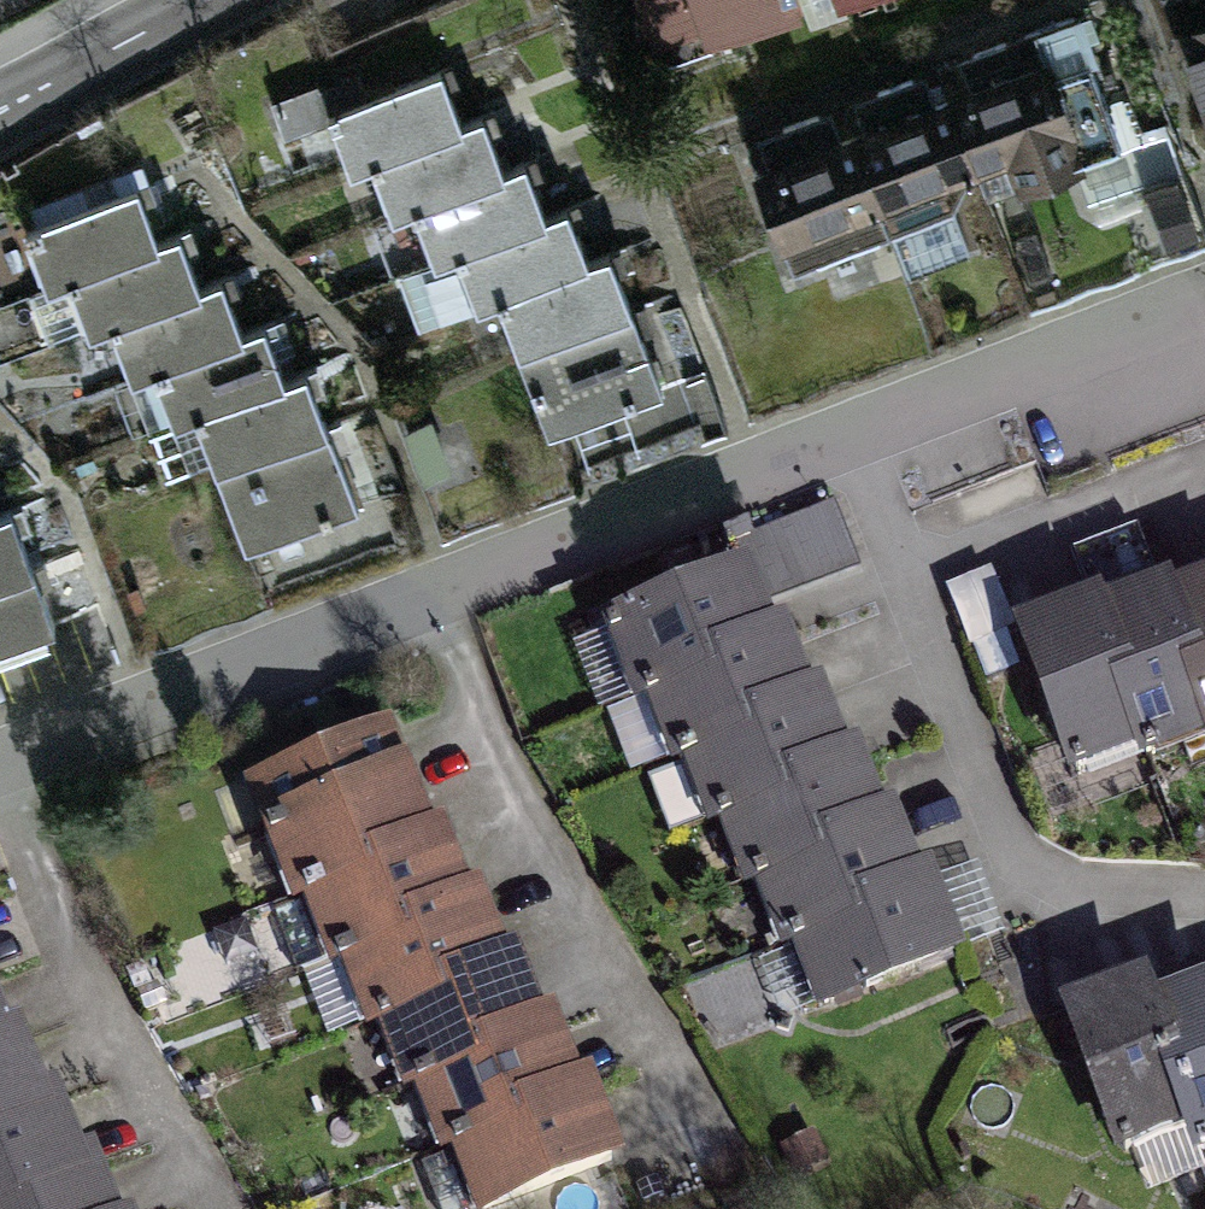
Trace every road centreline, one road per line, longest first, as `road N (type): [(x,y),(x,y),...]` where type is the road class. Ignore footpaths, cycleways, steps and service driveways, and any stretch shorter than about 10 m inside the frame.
road 1 (residential): [(1197,303),(0,772)]
road 2 (tertiary): [(207,0),(0,108)]

